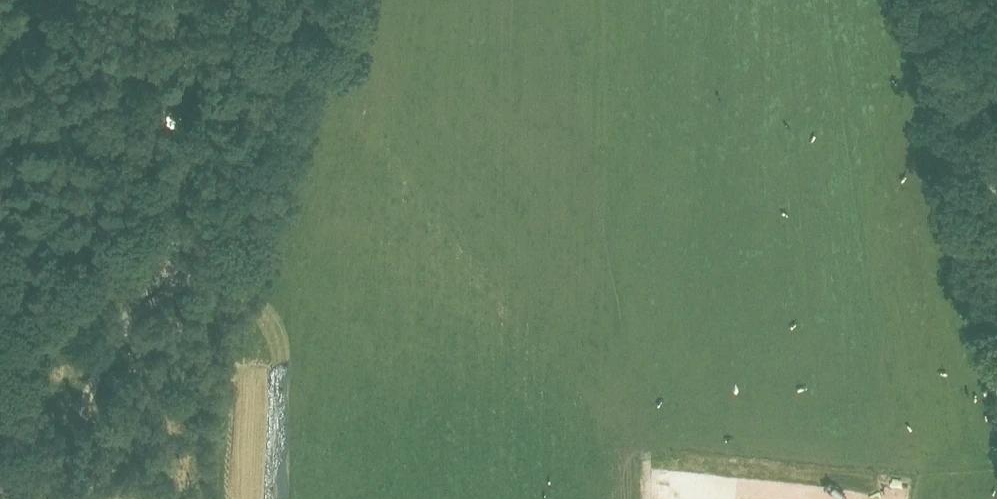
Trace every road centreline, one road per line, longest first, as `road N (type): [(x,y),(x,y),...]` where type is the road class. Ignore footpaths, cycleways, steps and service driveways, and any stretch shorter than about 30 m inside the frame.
road 1 (track): [(996,160),(960,0)]

